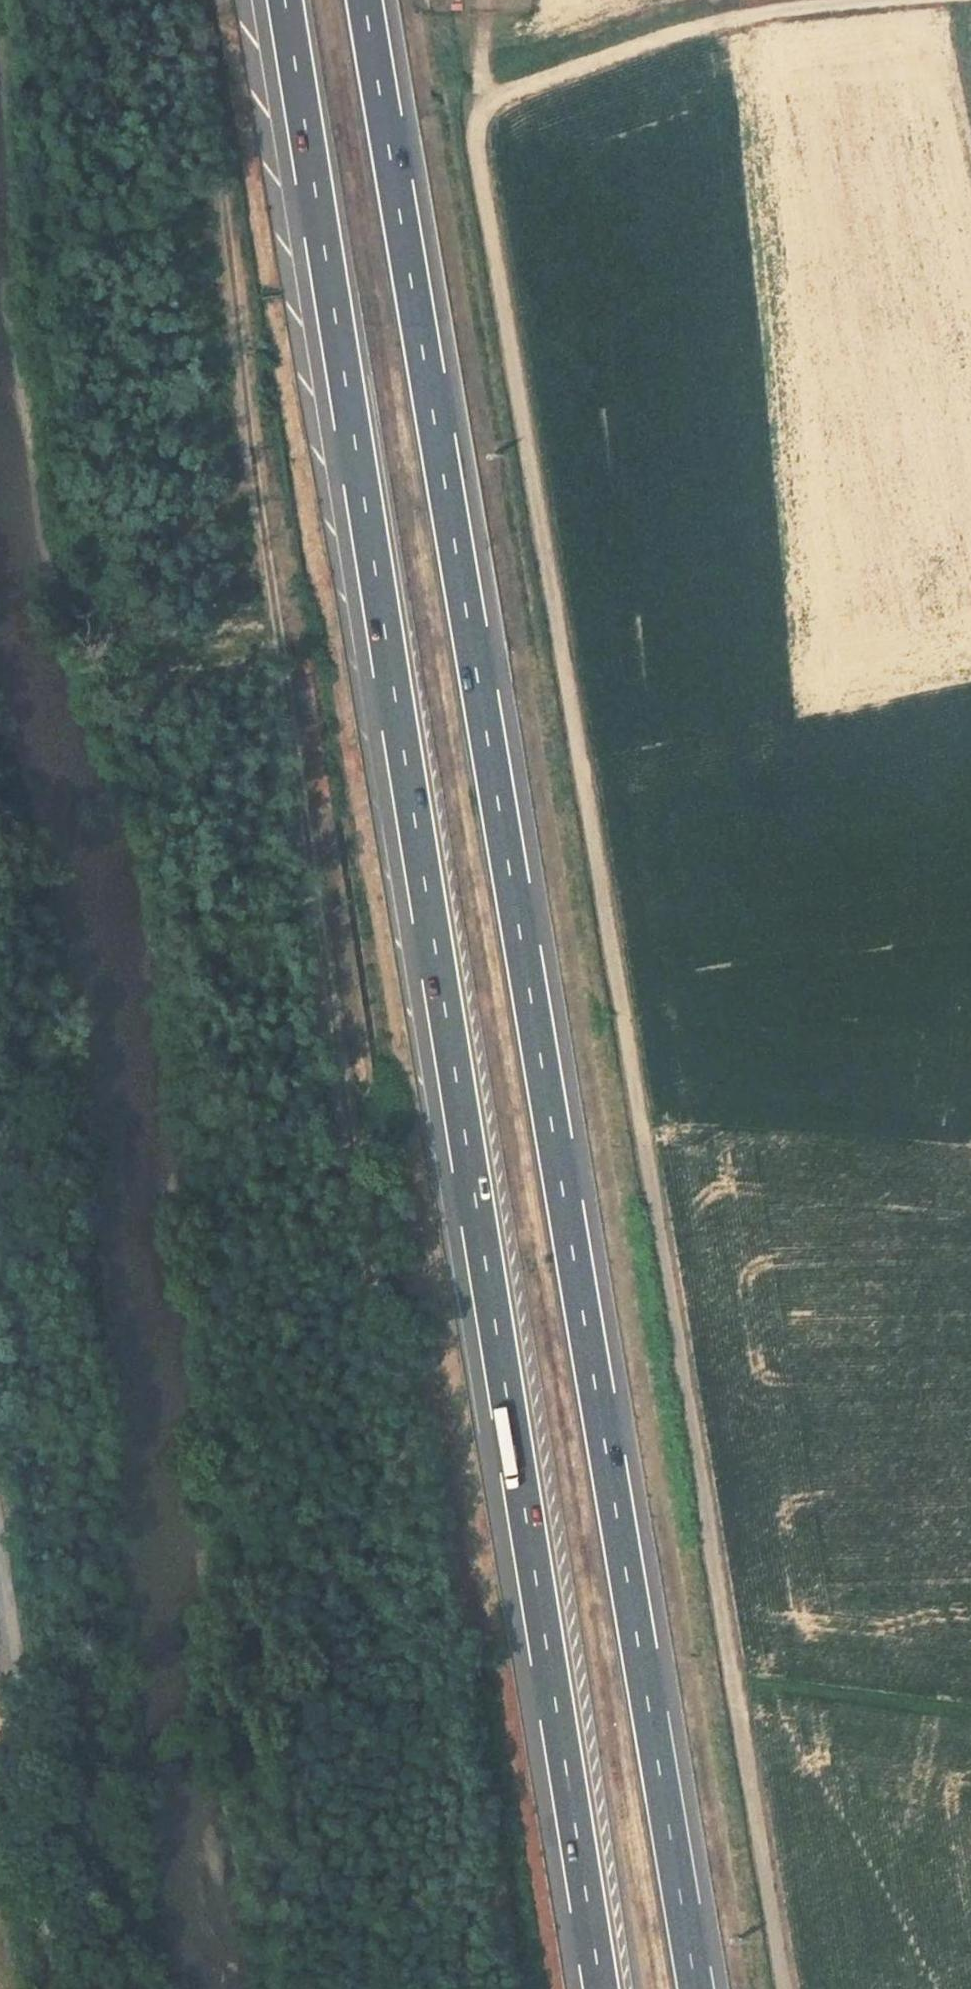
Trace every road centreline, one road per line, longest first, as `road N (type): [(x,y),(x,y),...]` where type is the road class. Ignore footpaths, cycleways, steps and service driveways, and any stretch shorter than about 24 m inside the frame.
road 1 (track): [(860,0),(694,25),(489,102),(475,127),(785,1988)]
road 2 (motorway): [(697,1988),(365,0)]
road 3 (motorway): [(284,0),(601,1988)]
road 4 (track): [(198,0),(251,449),(463,1988)]
road 5 (unclassified): [(0,1560),(57,1988)]

